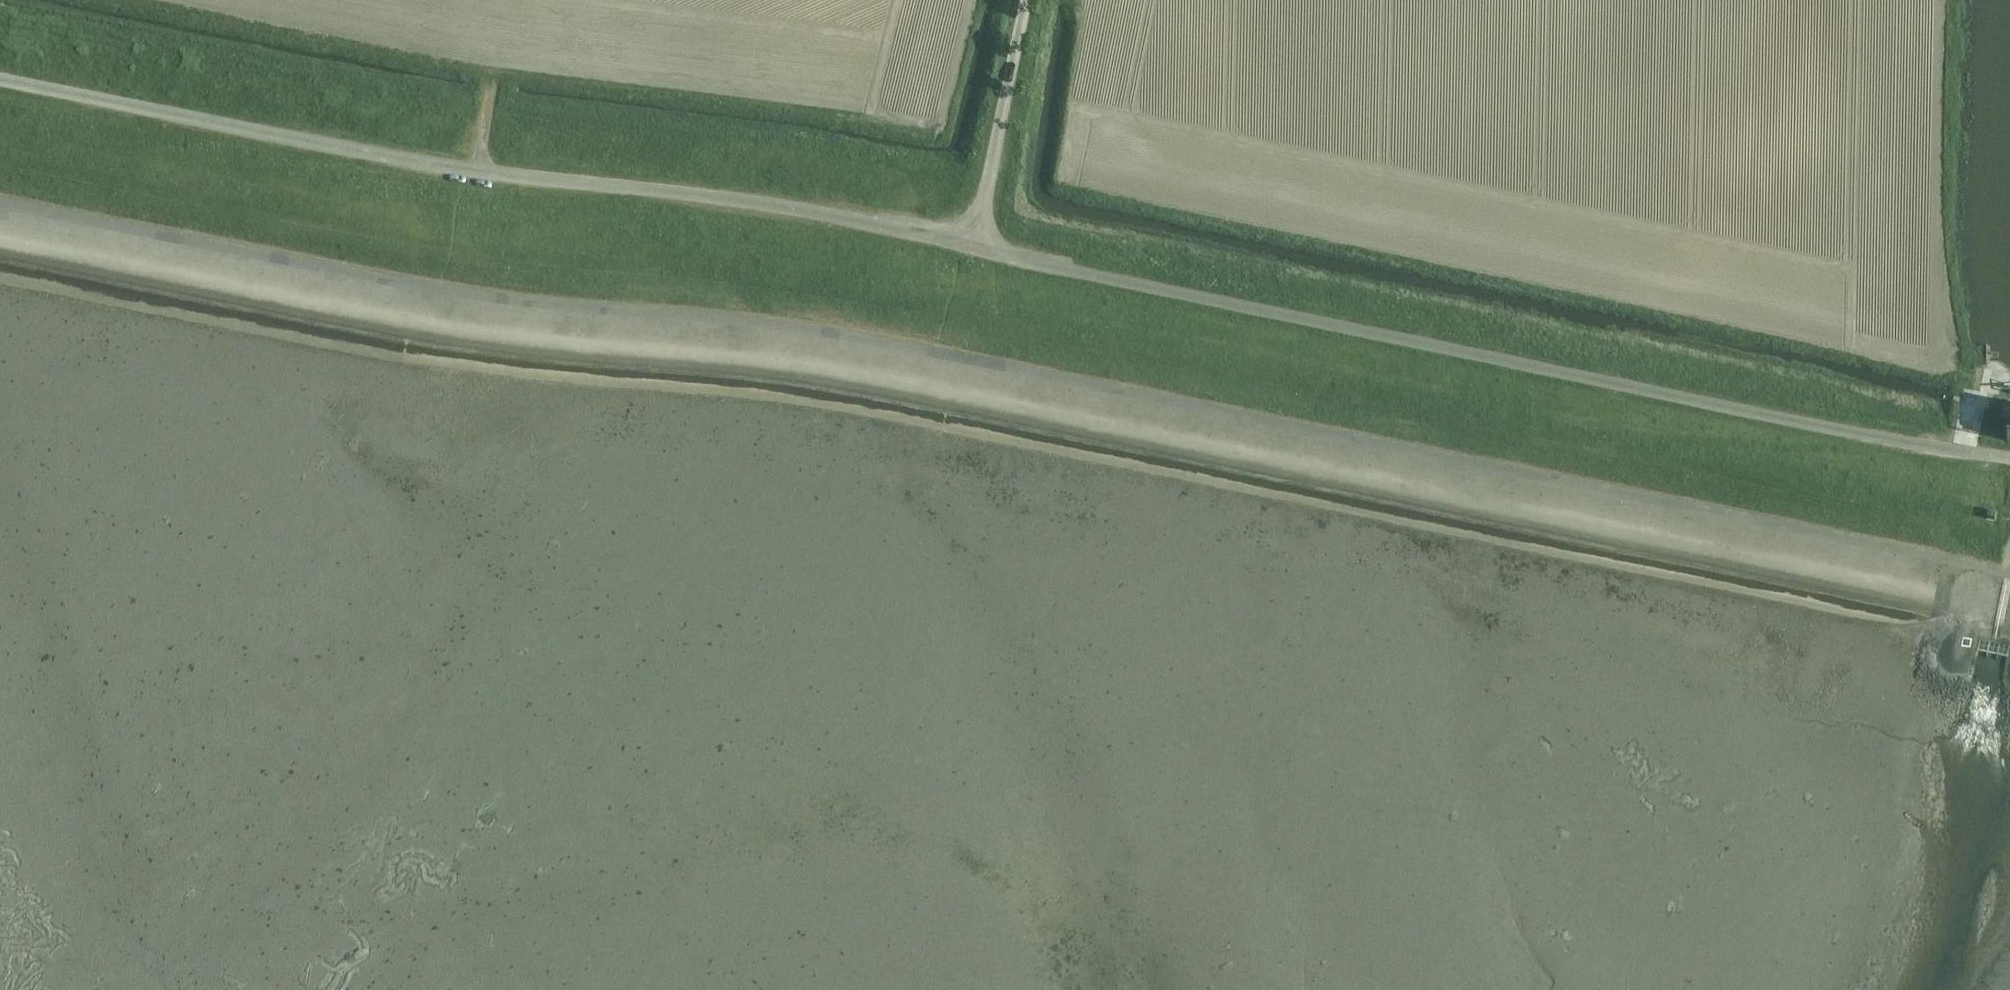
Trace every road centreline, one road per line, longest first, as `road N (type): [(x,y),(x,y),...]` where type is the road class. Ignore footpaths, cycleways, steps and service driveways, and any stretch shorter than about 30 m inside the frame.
road 1 (unclassified): [(2009,461),(1746,413),(981,250)]
road 2 (unclassified): [(981,250),(758,205),(445,171),(0,84)]
road 3 (unclassified): [(981,250),(1021,0)]

